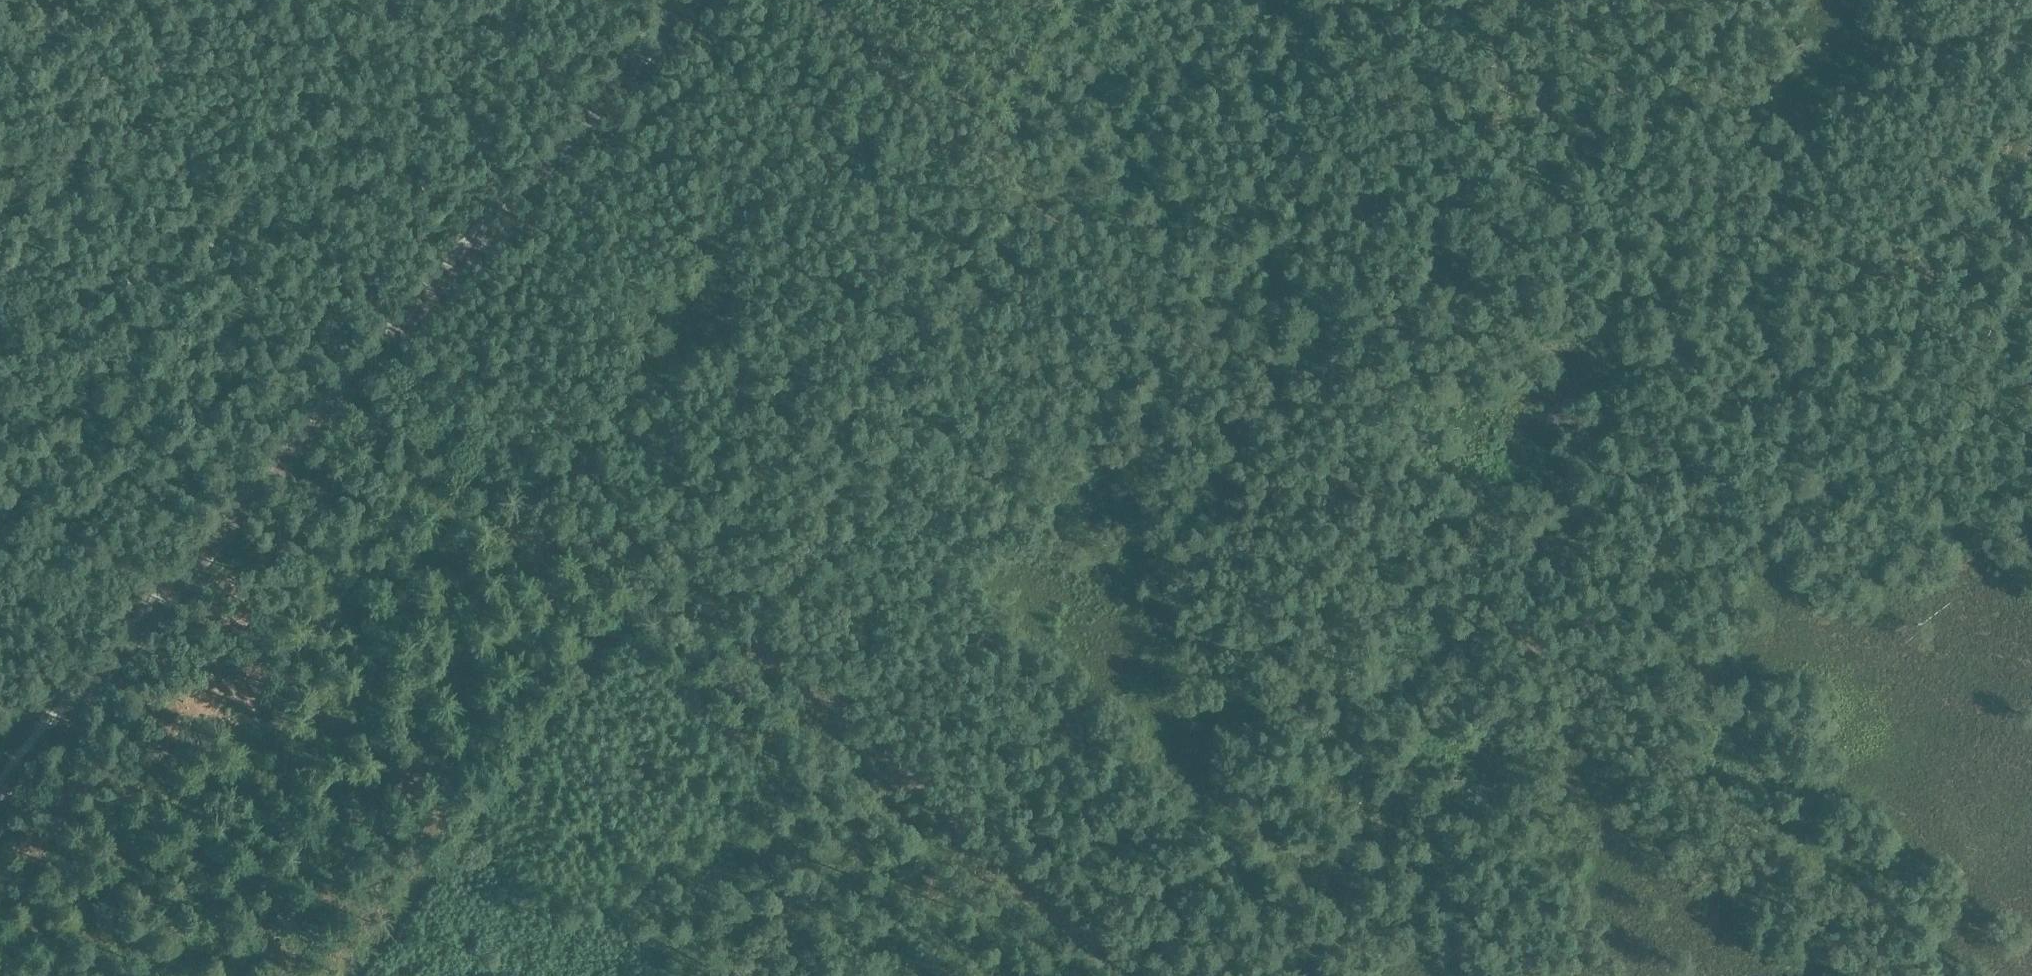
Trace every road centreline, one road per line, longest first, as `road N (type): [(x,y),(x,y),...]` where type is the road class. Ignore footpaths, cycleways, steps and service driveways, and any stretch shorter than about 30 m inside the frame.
road 1 (track): [(1898,975),(1885,943),(814,0)]
road 2 (track): [(698,0),(0,797)]
road 3 (track): [(362,975),(651,609),(1070,975)]

